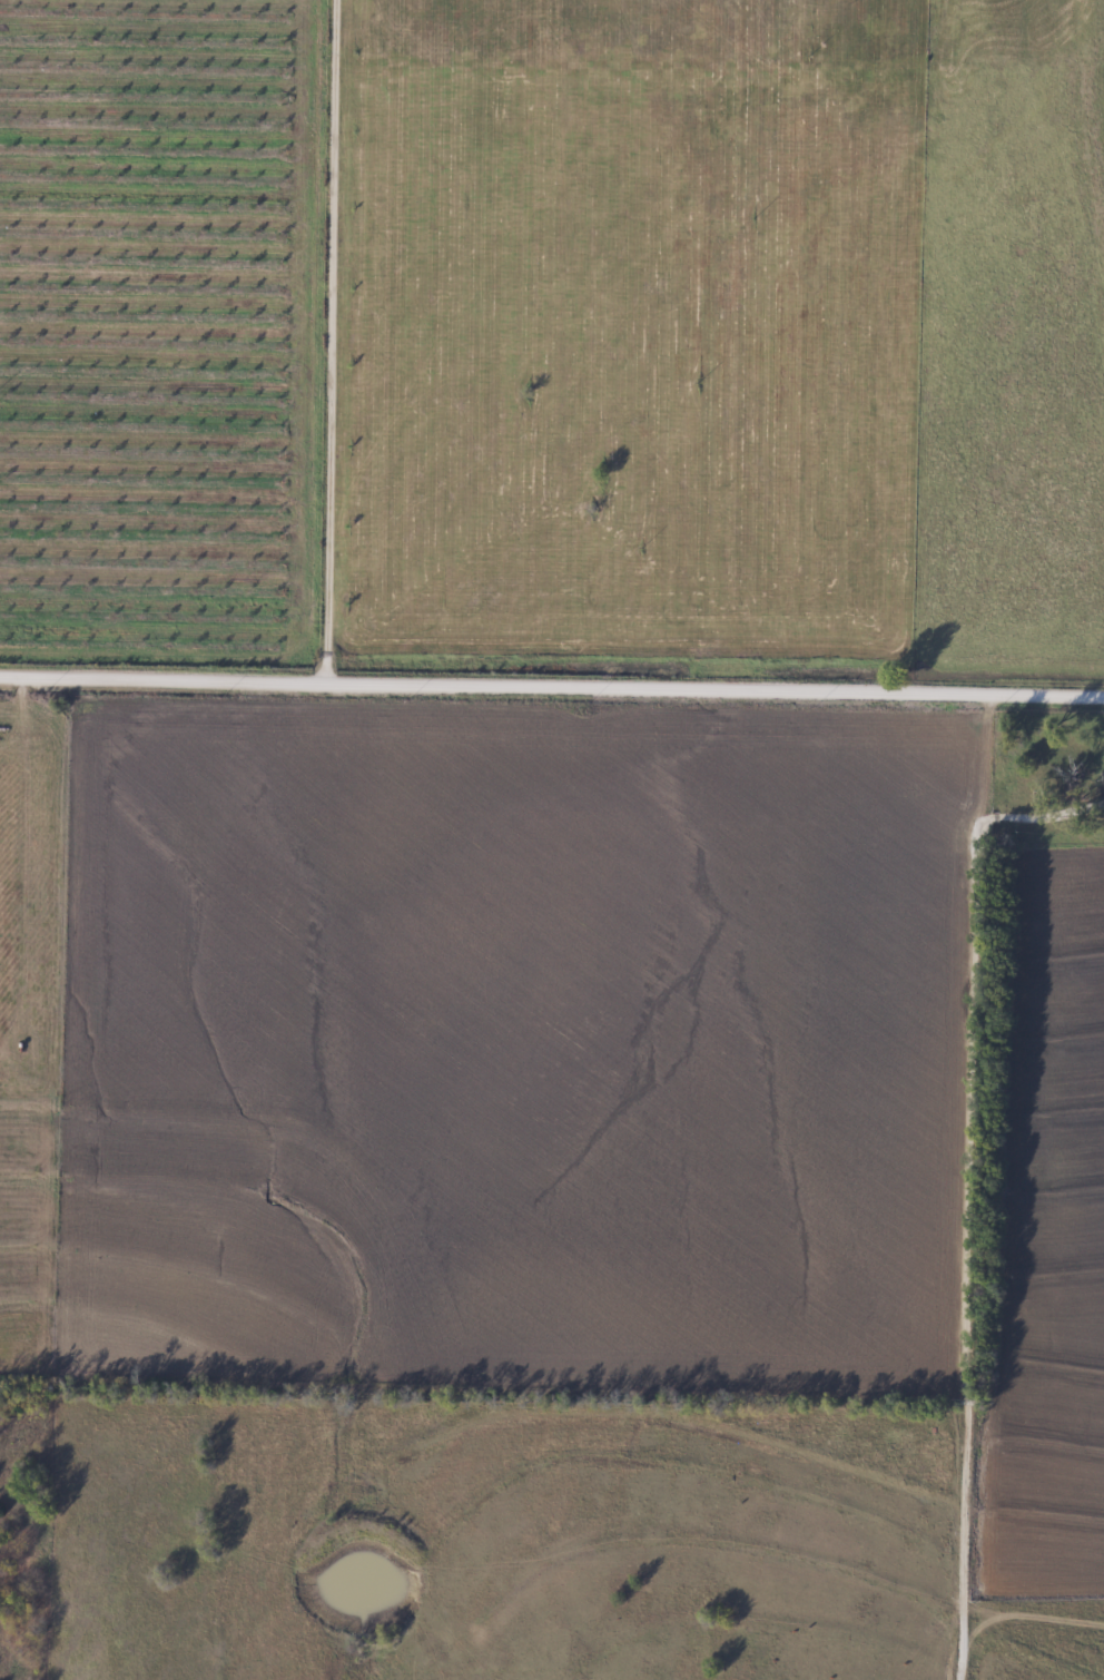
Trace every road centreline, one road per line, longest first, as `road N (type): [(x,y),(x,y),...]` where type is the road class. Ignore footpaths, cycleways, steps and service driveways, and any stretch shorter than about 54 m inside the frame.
road 1 (residential): [(1103,699),(0,678)]

